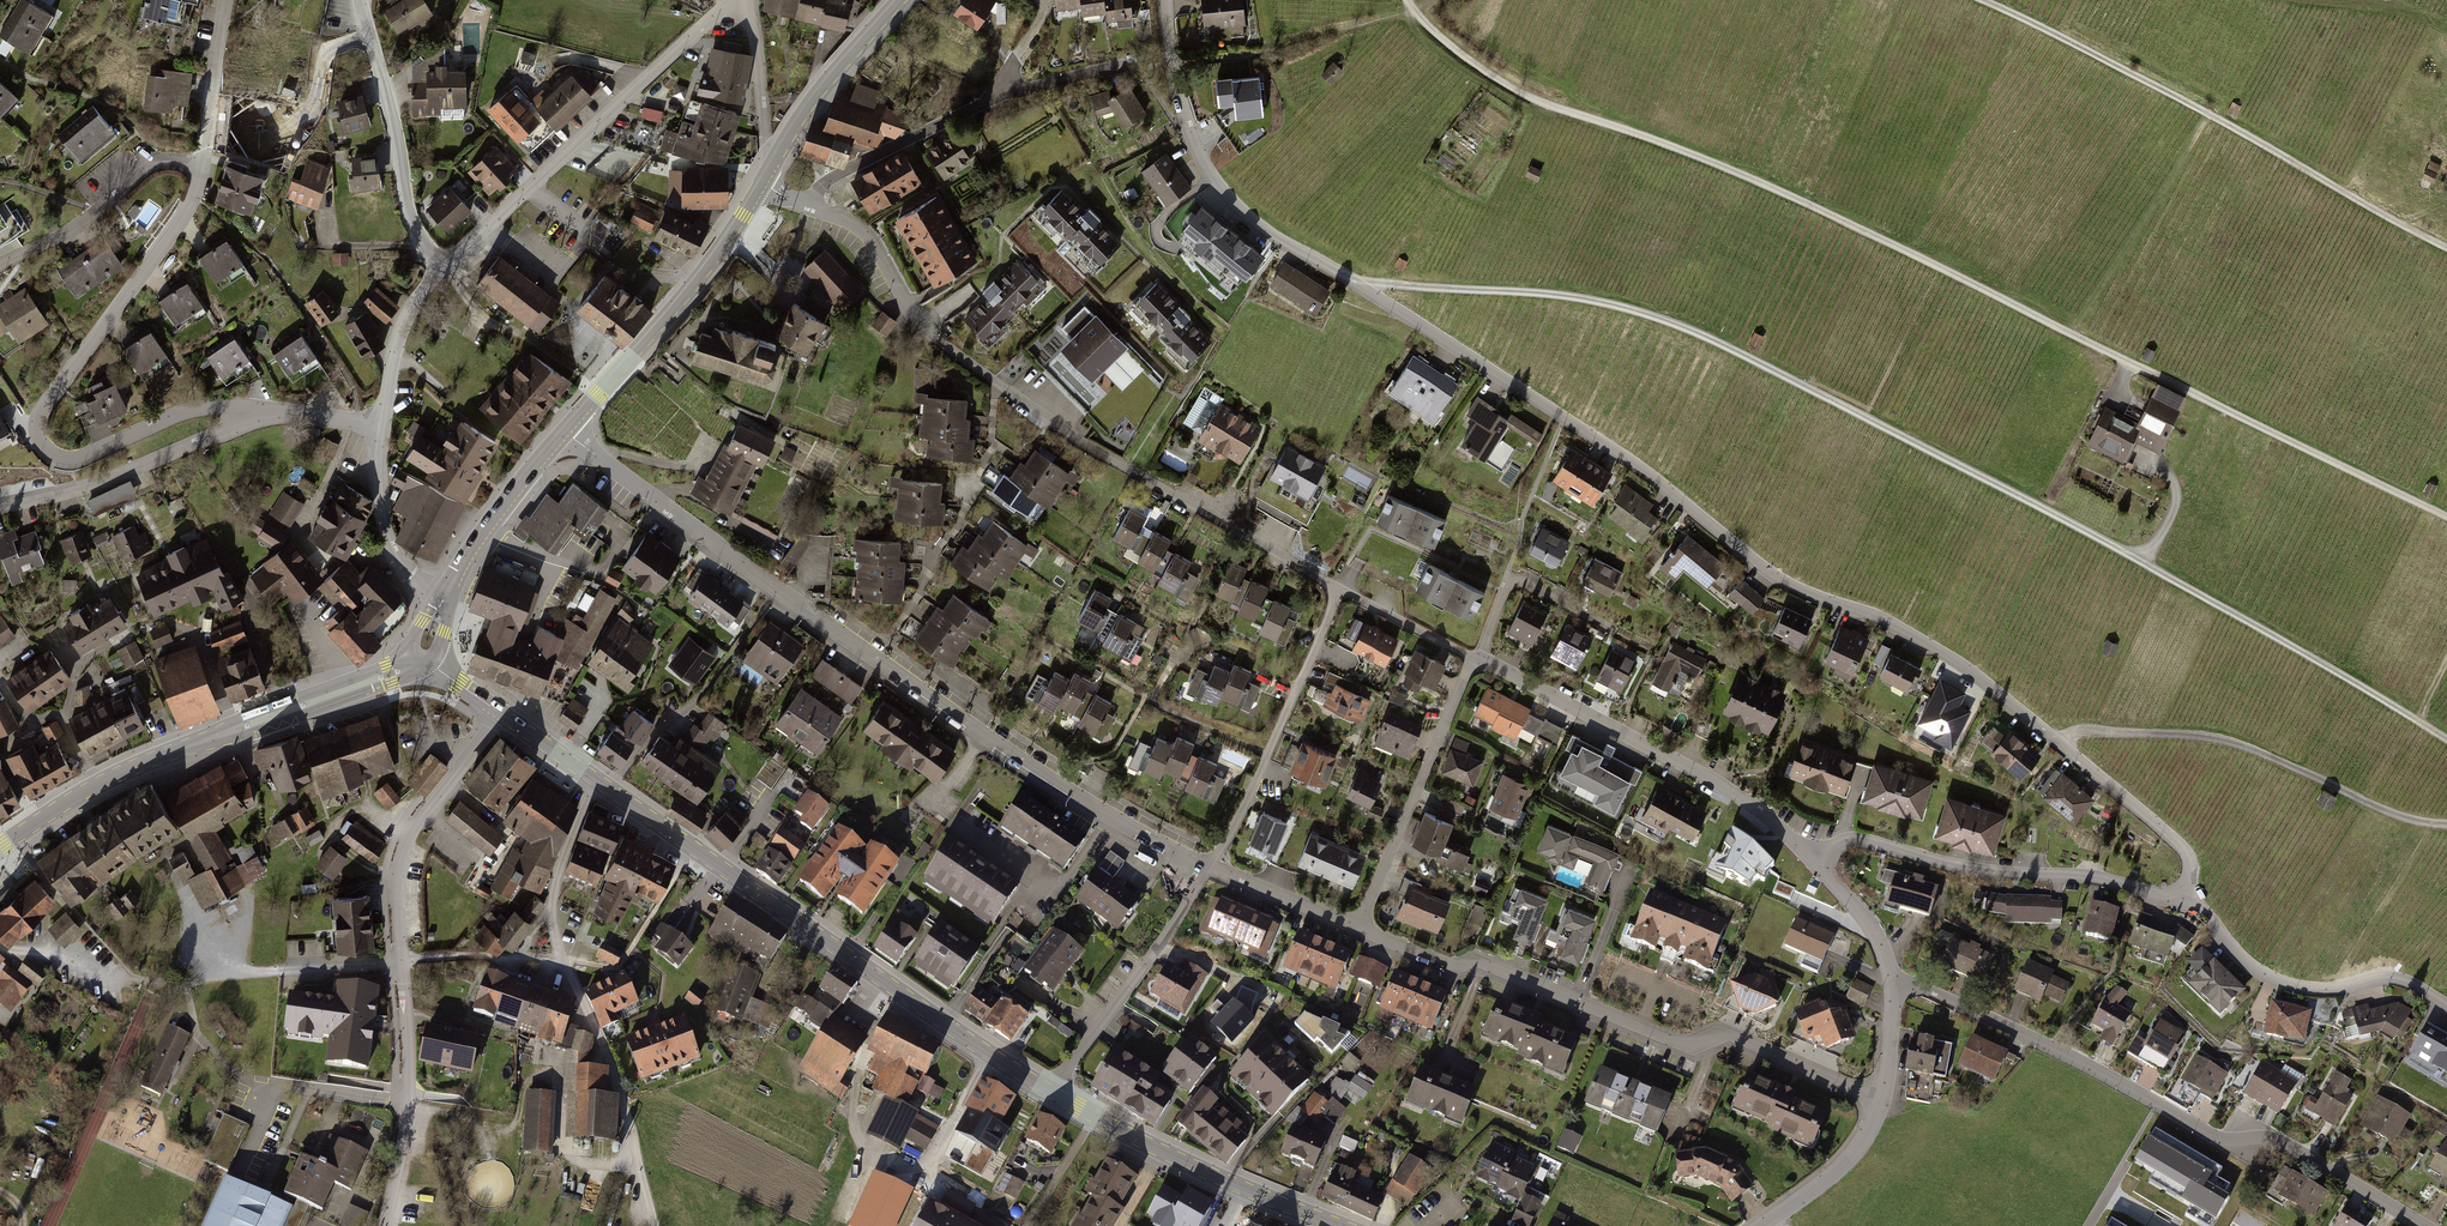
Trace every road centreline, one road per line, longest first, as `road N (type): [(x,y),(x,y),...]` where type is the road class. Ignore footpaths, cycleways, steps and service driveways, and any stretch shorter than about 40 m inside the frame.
road 1 (residential): [(1168,0),(1172,63),(1197,152),(1250,219),(1639,467),(1777,578),(1872,613),(1980,677),(2180,846),(2190,862),(2188,895)]
road 2 (track): [(2446,739),(2042,511),(1677,328),(1567,300),(1382,287),(1368,296)]
road 3 (track): [(2446,517),(1916,254),(1686,152),(1537,101),(1459,52),(1412,7)]
road 4 (residential): [(564,433),(1008,750),(1211,869)]
road 5 (residential): [(807,205),(865,231),(914,317),(996,383),(1087,445),(1341,589)]
road 6 (residential): [(196,172),(197,190),(180,222),(44,409),(39,437),(57,458),(71,461),(199,410),(296,417)]
road 7 (residential): [(1891,985),(1926,990),(2050,1046),(2215,1137),(2284,1143),(2423,1225)]
road 8 (residential): [(1357,928),(1694,1048),(1732,1039),(1882,1097)]
road 9 (tertiary): [(1052,1093),(601,784)]
road 10 (residential): [(385,1225),(408,1092),(399,868),(415,825),(501,714)]
road 11 (track): [(2446,247),(2207,113),(1981,0)]
road 12 (tertiary): [(420,657),(155,758),(97,784),(0,848)]
road 13 (track): [(2446,824),(2386,809),(2221,738),(2085,730),(2060,744)]
road 14 (residential): [(747,1),(708,25),(441,267)]
road 15 (residential): [(1476,659),(1734,793),(1817,865)]
road 16 (residential): [(1817,865),(1851,840),(1957,866),(2075,875),(2188,895)]
road 17 (residential): [(601,784),(557,870),(551,912),(632,1139)]
road 18 (tertiary): [(564,433),(690,287),(762,182)]
road 19 (tertiary): [(1342,1225),(1161,1150),(1052,1093)]
road 20 (residential): [(296,417),(0,505)]
road 21 (residential): [(1341,589),(1211,869)]
road 22 (residential): [(2188,895),(2246,962),(2280,981),(2320,990),(2385,978),(2446,1005)]
road 23 (residential): [(1357,928),(1476,659)]
road 24 (residential): [(361,0),(412,220),(441,267)]
road 25 (residential): [(1211,869),(1052,1093)]
road 26 (track): [(2071,335),(2207,113)]
road 27 (residential): [(807,205),(847,169),(1011,89)]
road 28 (residential): [(0,266),(80,225),(157,163),(196,172)]
road 29 (tertiary): [(447,597),(499,511),(564,433)]
road 30 (tertiary): [(777,153),(816,93),(899,0)]
road 31 (residential): [(385,428),(381,476),(392,544),(419,580),(447,597)]
road 32 (track): [(2272,0),(2380,10),(2446,35)]
road 33 (residential): [(1763,1225),(1850,1157),(1882,1097)]
road 34 (residential): [(226,0),(196,172)]
road 35 (residential): [(441,267),(414,302),(401,339),(385,428)]
road 36 (residential): [(1211,869),(1357,928)]
road 37 (residential): [(747,1),(765,134),(777,153)]
road 38 (residential): [(1341,589),(1476,659)]
road 39 (residential): [(1891,985),(1869,925),(1817,865)]
road 40 (residential): [(1011,89),(1133,60)]
road 41 (tertiary): [(601,784),(501,714)]

